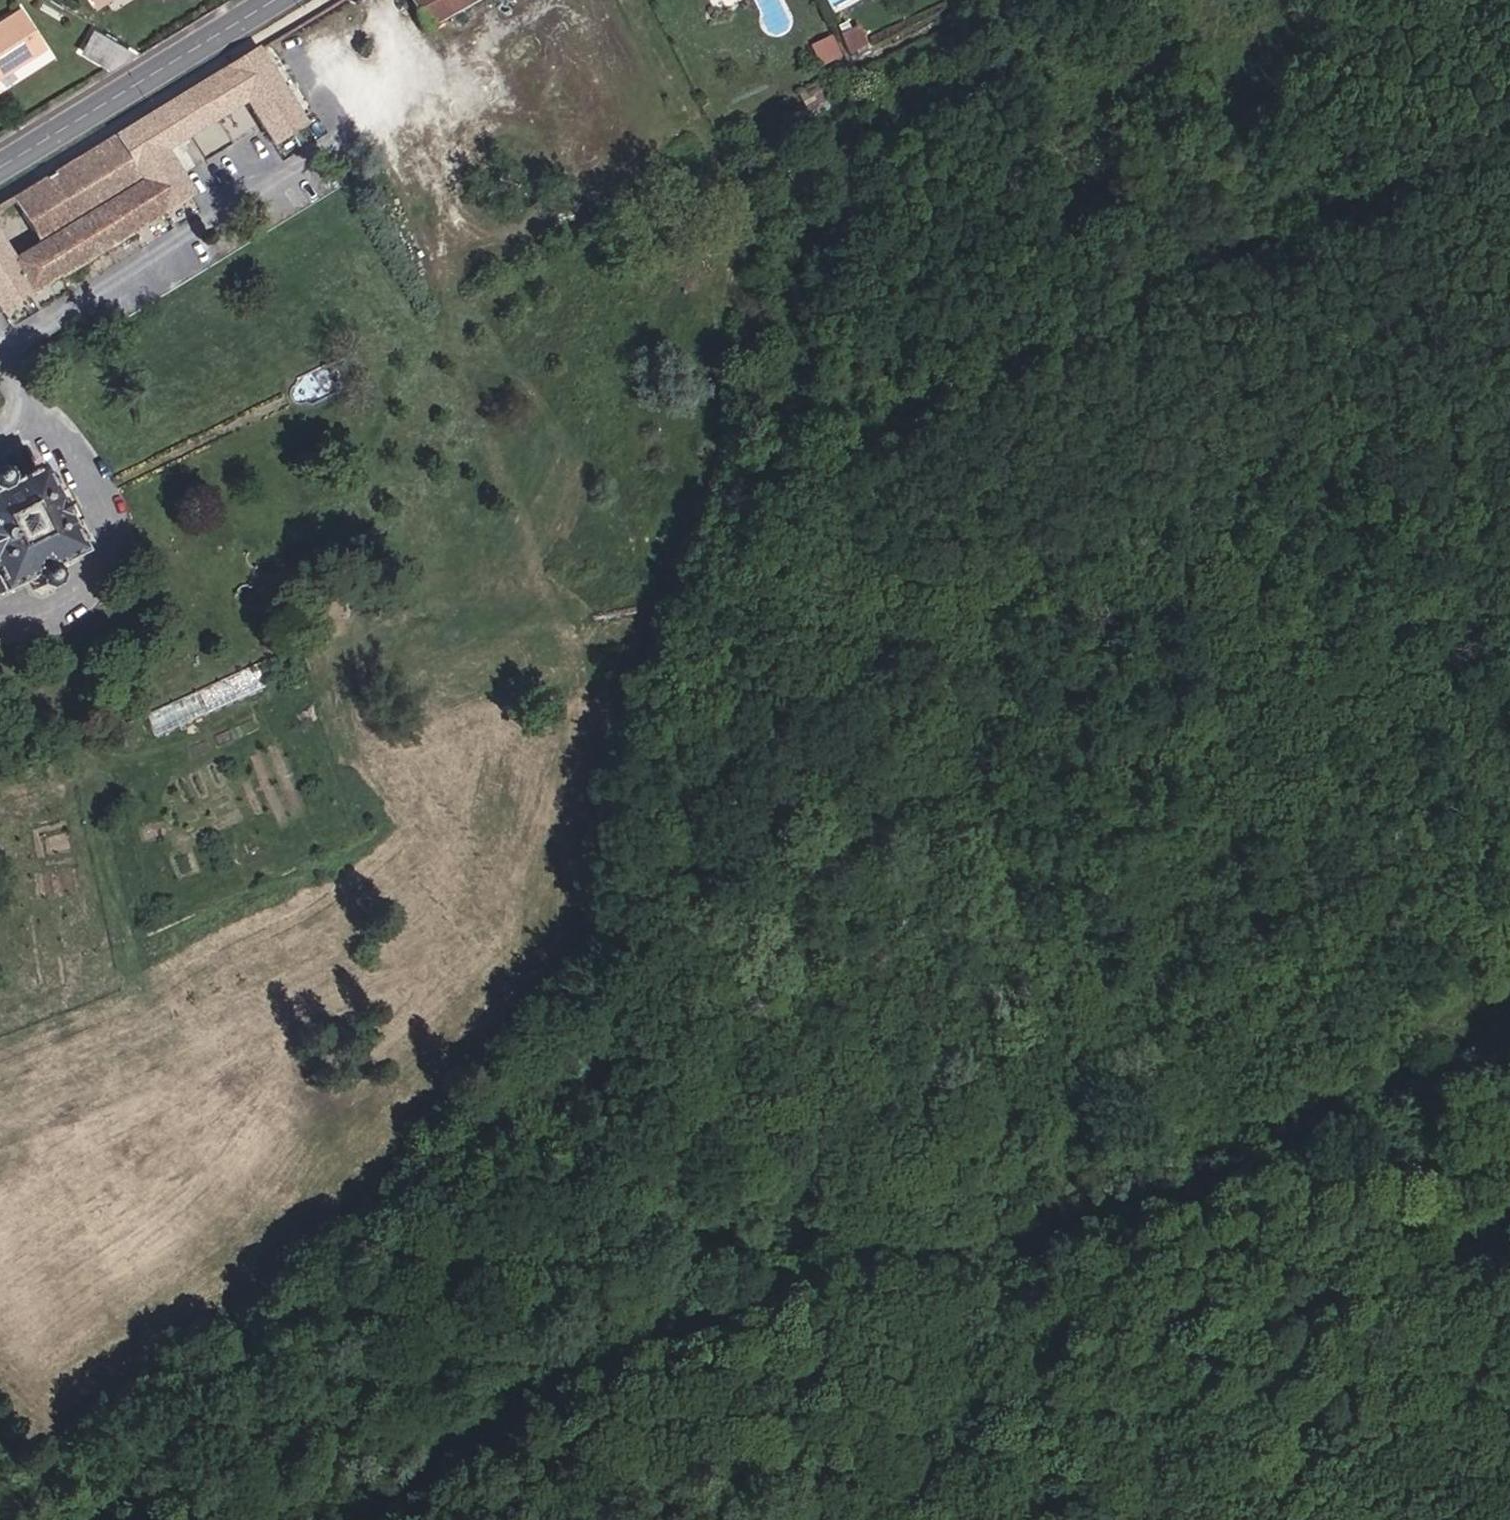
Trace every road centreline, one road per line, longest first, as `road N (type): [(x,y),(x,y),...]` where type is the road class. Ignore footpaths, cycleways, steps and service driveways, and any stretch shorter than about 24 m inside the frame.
road 1 (unclassified): [(0,168),(275,0)]

